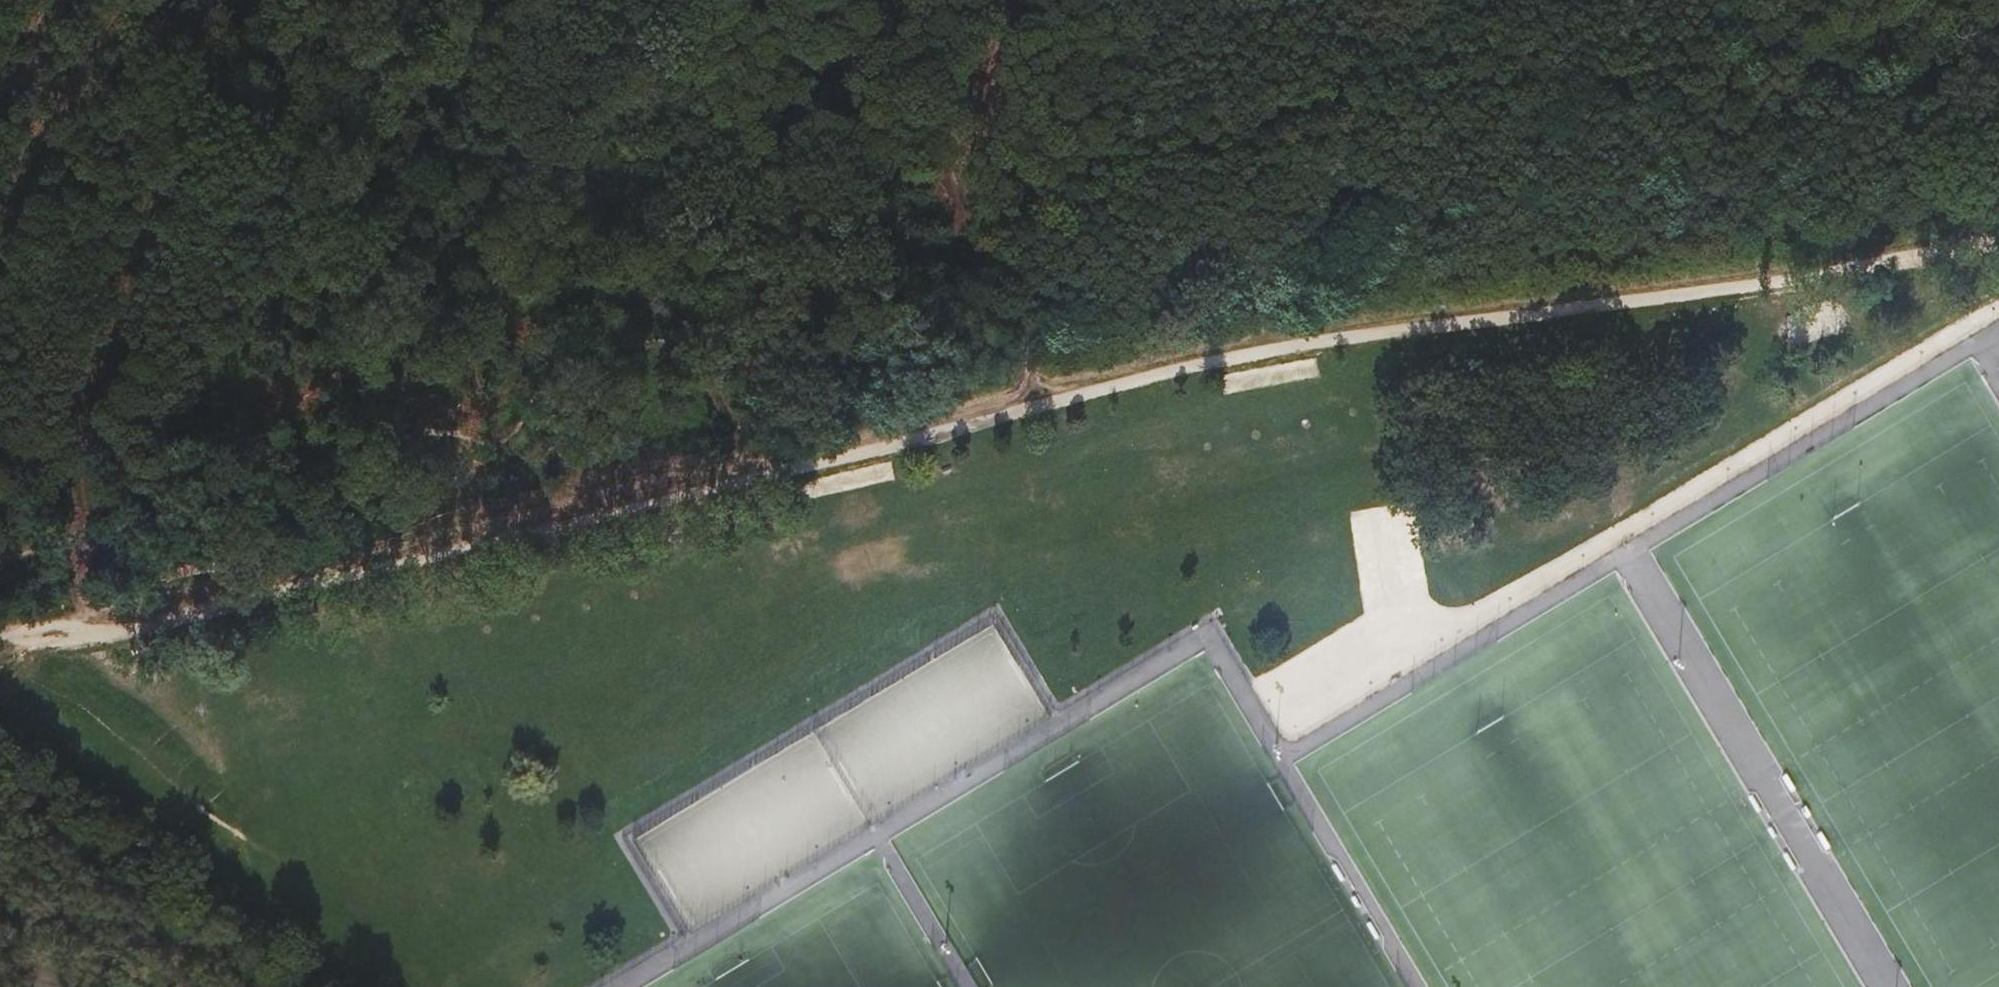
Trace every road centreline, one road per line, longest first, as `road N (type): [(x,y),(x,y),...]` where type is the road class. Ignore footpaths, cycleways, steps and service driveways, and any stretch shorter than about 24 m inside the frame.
road 1 (track): [(1998,234),(1723,286),(1270,352),(8,648)]

